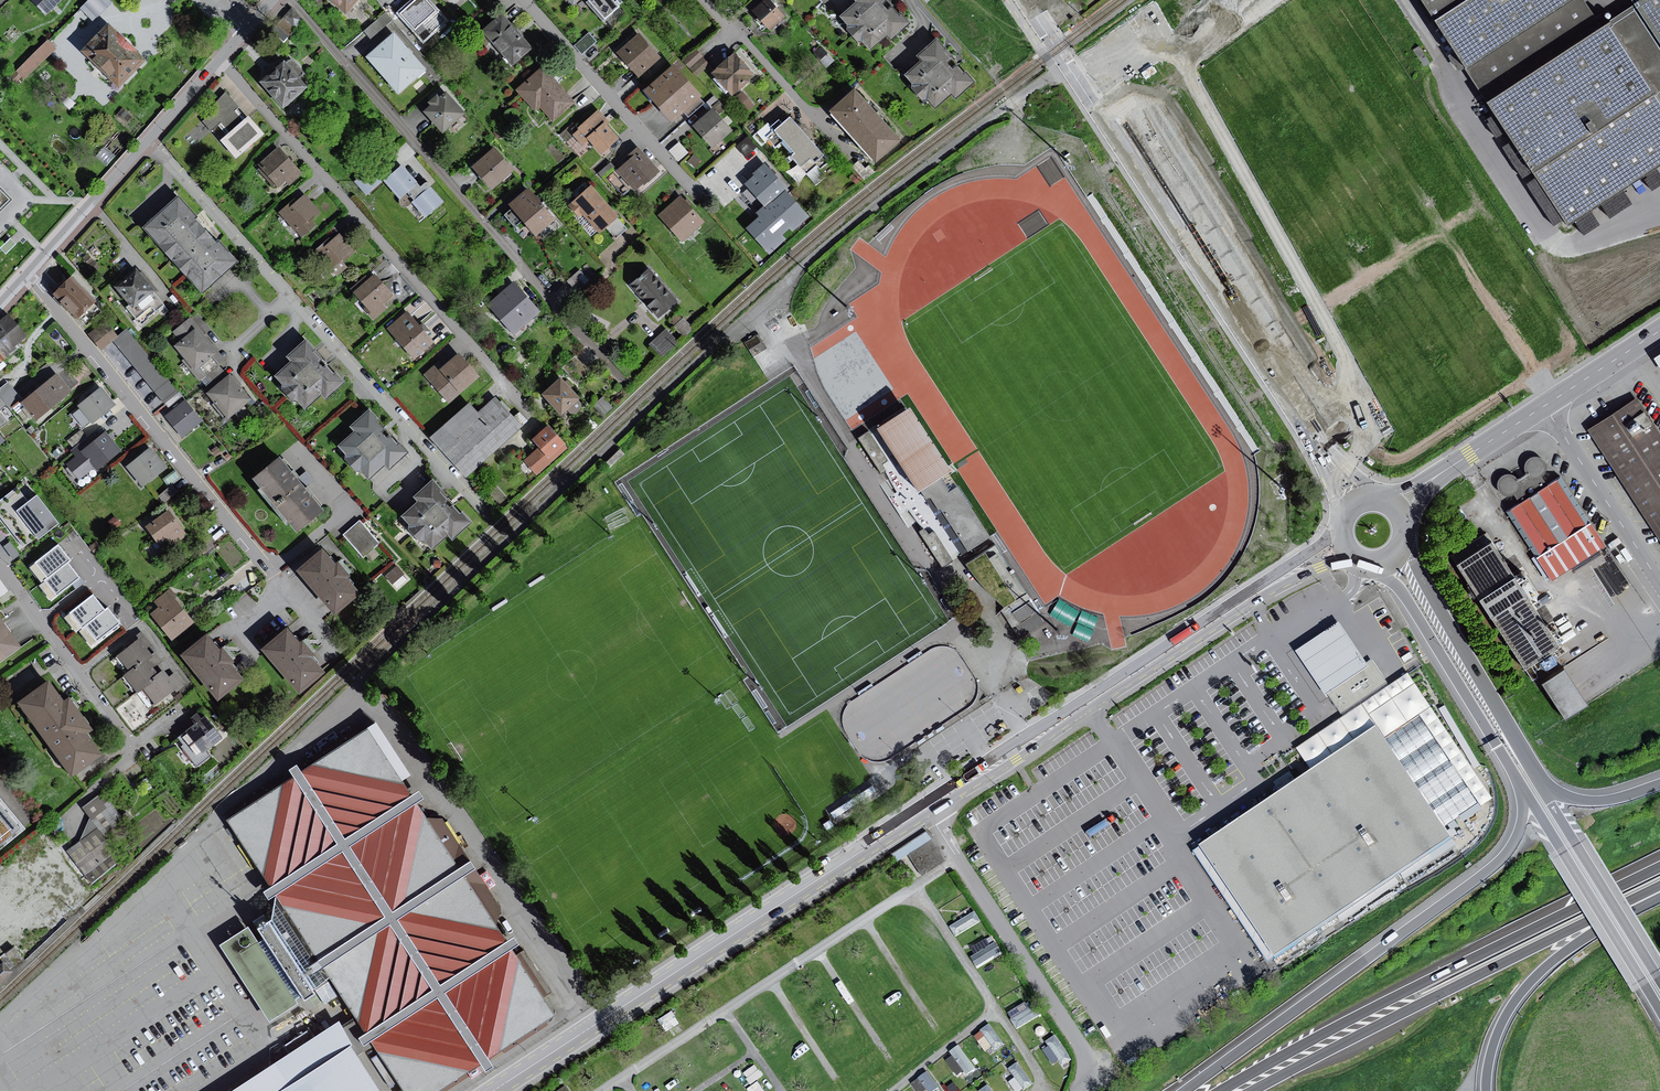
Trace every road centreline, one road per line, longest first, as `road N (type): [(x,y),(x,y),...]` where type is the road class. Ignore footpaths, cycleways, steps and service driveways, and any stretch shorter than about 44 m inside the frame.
road 1 (primary): [(1352,503),(1026,0)]
road 2 (track): [(605,1090),(903,897),(925,902),(1037,1071),(1037,1090)]
road 3 (tertiary): [(925,810),(493,1090)]
road 4 (residential): [(150,138),(475,503)]
road 5 (residential): [(291,0),(604,364)]
road 6 (residential): [(219,60),(534,420)]
road 7 (trunk): [(1659,867),(1415,986),(1237,1090)]
road 8 (trunk): [(1520,781),(1519,826),(1497,861),(1185,1090)]
road 9 (trunk): [(1237,1090),(1652,894)]
road 10 (residential): [(27,275),(317,628)]
road 11 (tertiary): [(1263,590),(925,810)]
road 12 (residential): [(925,810),(1084,1054),(1084,1090)]
road 13 (residential): [(524,0),(695,195),(736,159)]
road 14 (trunk): [(1534,774),(1400,550)]
road 15 (trunk): [(1376,566),(1394,582),(1520,781)]
road 16 (trunk): [(1659,978),(1534,774)]
road 17 (residential): [(0,563),(133,747)]
road 18 (residential): [(703,0),(853,161)]
road 19 (motorway): [(1486,1090),(1493,1045),(1514,1001),(1553,961),(1606,924)]
road 20 (unclassified): [(1545,406),(1659,581)]
road 21 (residential): [(150,138),(27,275)]
road 22 (motorway): [(1520,781),(1606,924)]
road 23 (tertiary): [(1659,330),(1545,406)]
road 24 (motorway): [(1659,783),(1587,799),(1534,774)]
road 25 (track): [(894,1090),(995,1010)]
road 26 (track): [(865,922),(936,1029)]
road 27 (track): [(819,953),(887,1057)]
road 28 (tertiary): [(1545,406),(1443,472)]

